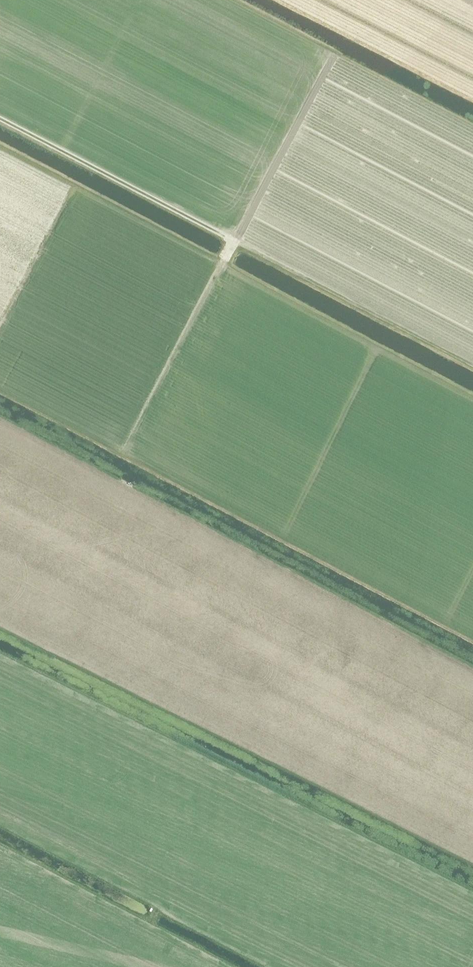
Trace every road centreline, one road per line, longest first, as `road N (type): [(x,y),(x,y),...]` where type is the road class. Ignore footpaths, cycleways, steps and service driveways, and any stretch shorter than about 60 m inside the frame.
road 1 (track): [(0,118),(233,241),(224,258)]

